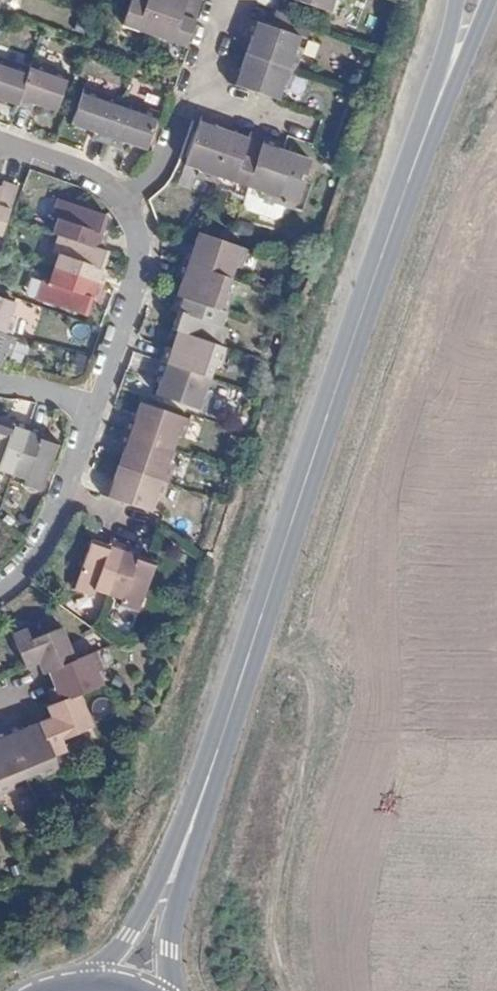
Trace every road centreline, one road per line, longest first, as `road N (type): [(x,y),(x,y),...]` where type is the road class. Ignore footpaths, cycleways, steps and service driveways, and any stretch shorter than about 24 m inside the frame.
road 1 (tertiary): [(428,121),(193,822)]
road 2 (track): [(256,632),(318,702),(274,940),(293,990)]
road 3 (residential): [(136,200),(150,267),(104,406)]
road 4 (residential): [(104,406),(68,513),(0,584)]
road 5 (tertiary): [(193,822),(128,937),(80,985)]
road 6 (tertiary): [(171,990),(173,914),(193,822)]
road 7 (residential): [(0,146),(120,183),(136,200)]
road 8 (tertiary): [(428,121),(487,0)]
road 9 (residential): [(186,91),(313,134)]
road 10 (tertiary): [(457,0),(428,121)]
road 11 (residential): [(136,200),(186,91)]

